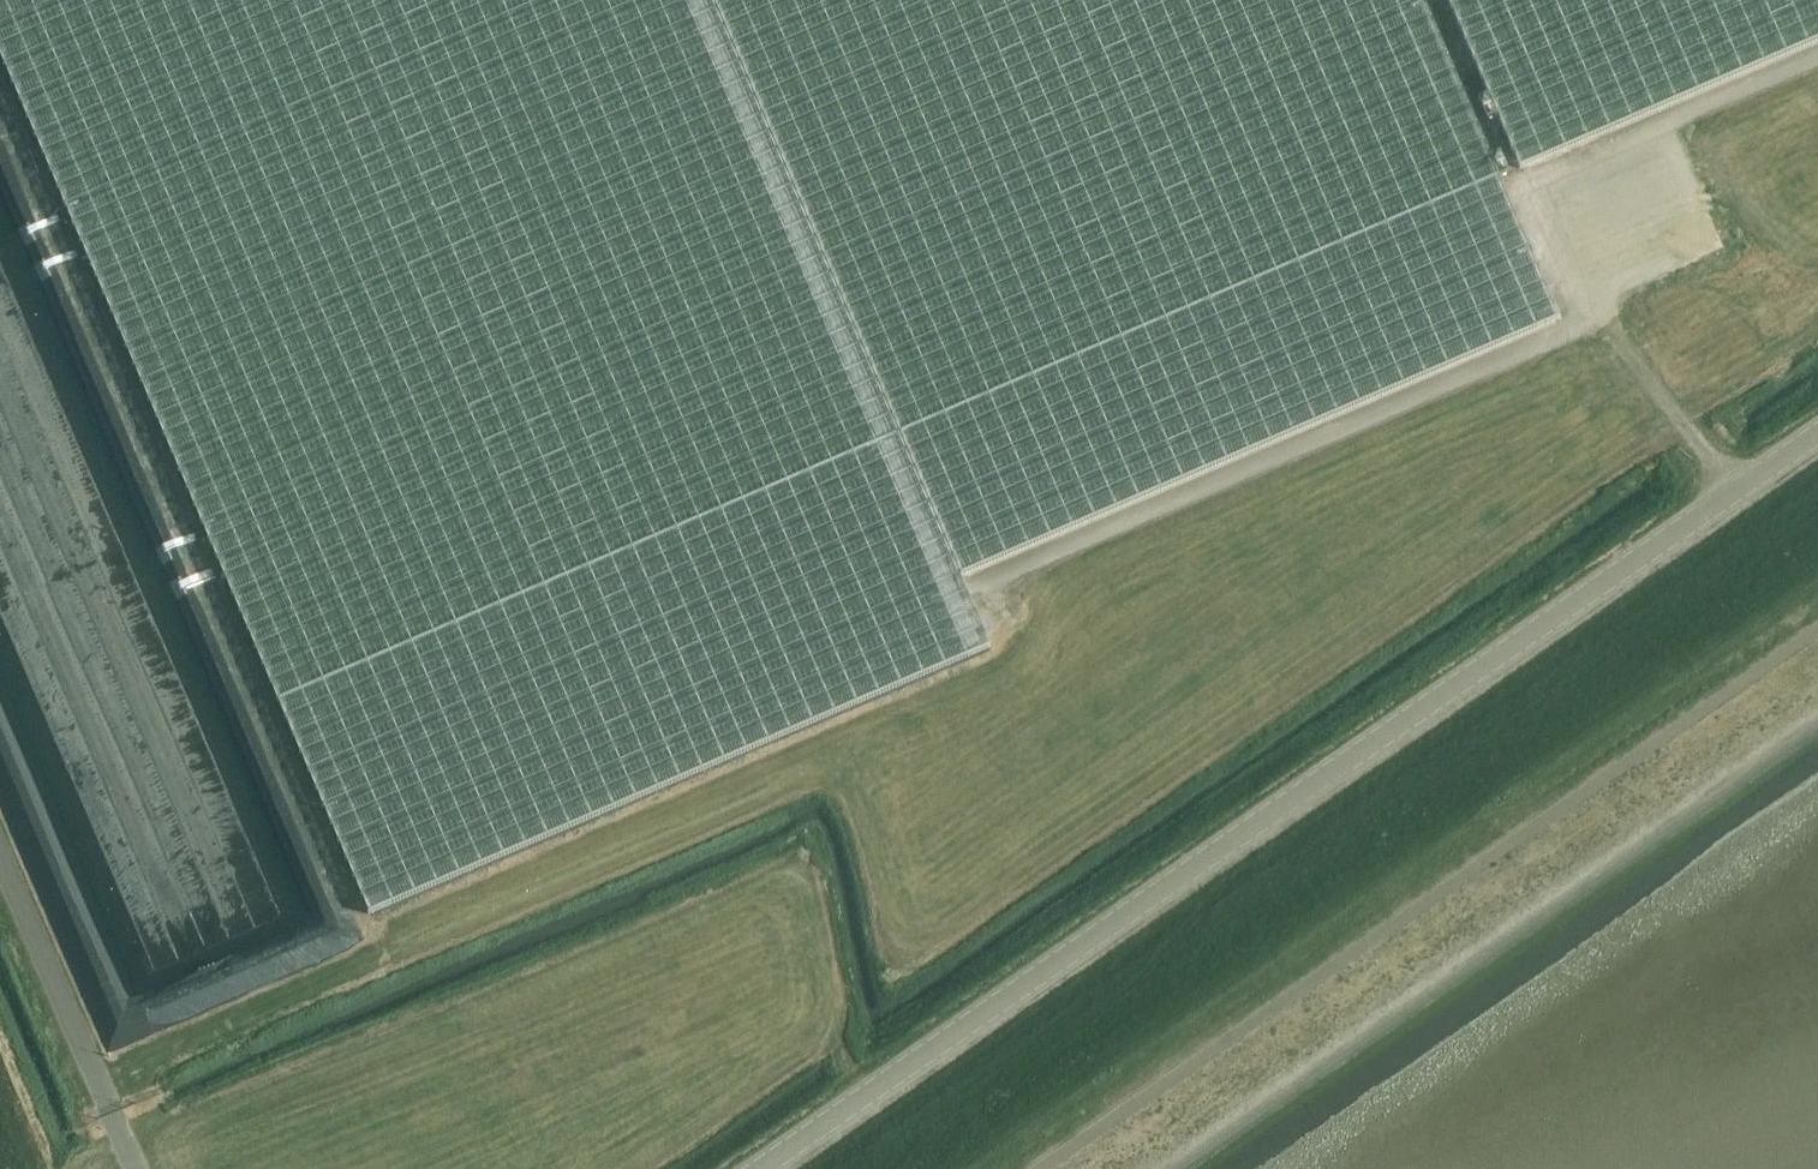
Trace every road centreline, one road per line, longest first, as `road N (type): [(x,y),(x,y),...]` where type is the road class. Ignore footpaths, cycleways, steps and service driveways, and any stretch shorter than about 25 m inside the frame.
road 1 (unclassified): [(771,1168),(1817,438)]

